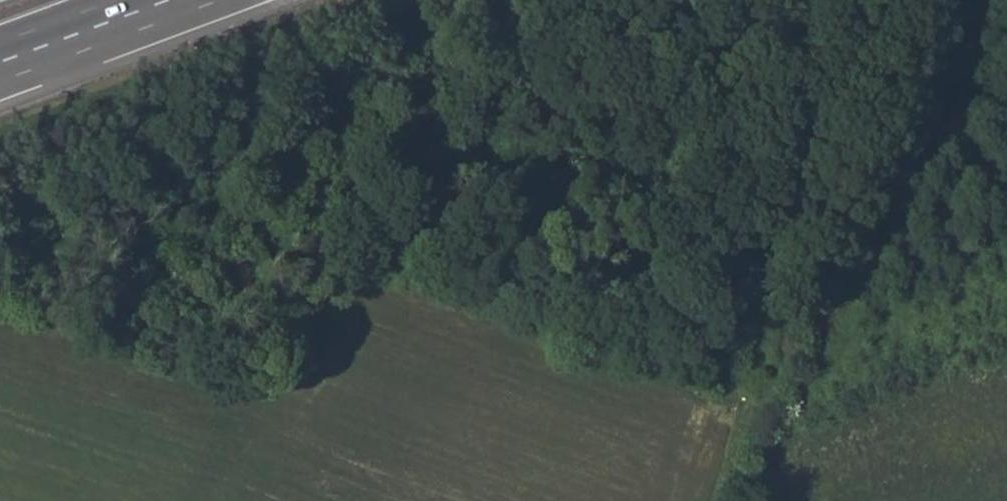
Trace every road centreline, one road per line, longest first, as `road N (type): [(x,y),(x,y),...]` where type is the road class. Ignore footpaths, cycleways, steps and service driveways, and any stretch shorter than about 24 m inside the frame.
road 1 (motorway): [(0,62),(170,0)]

